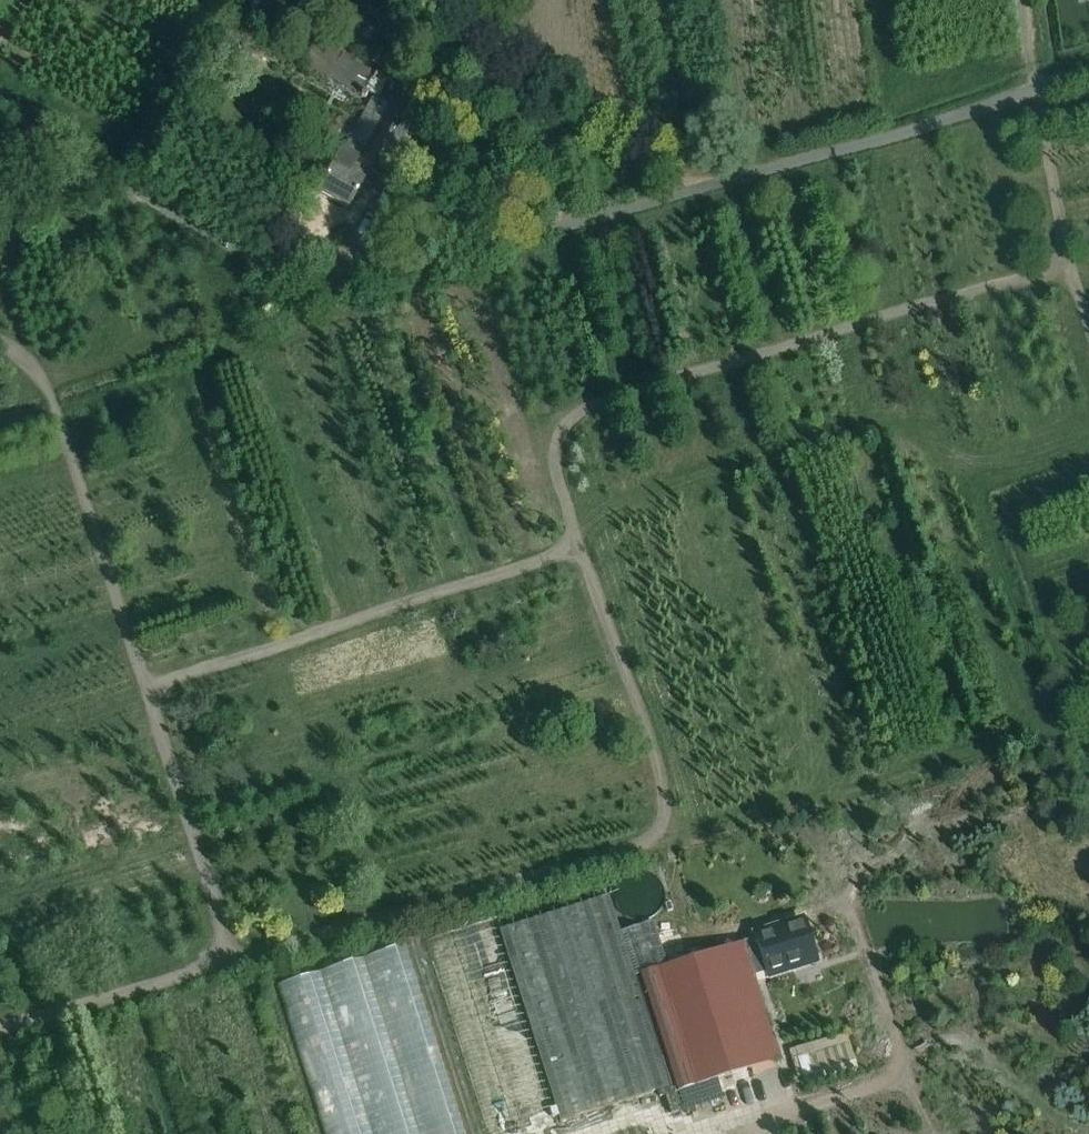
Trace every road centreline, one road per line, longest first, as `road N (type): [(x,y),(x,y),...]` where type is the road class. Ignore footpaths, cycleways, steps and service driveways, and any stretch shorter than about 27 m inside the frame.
road 1 (unclassified): [(566,225),(342,278),(307,278),(282,272),(0,108)]
road 2 (unclassified): [(566,225),(1088,75)]

